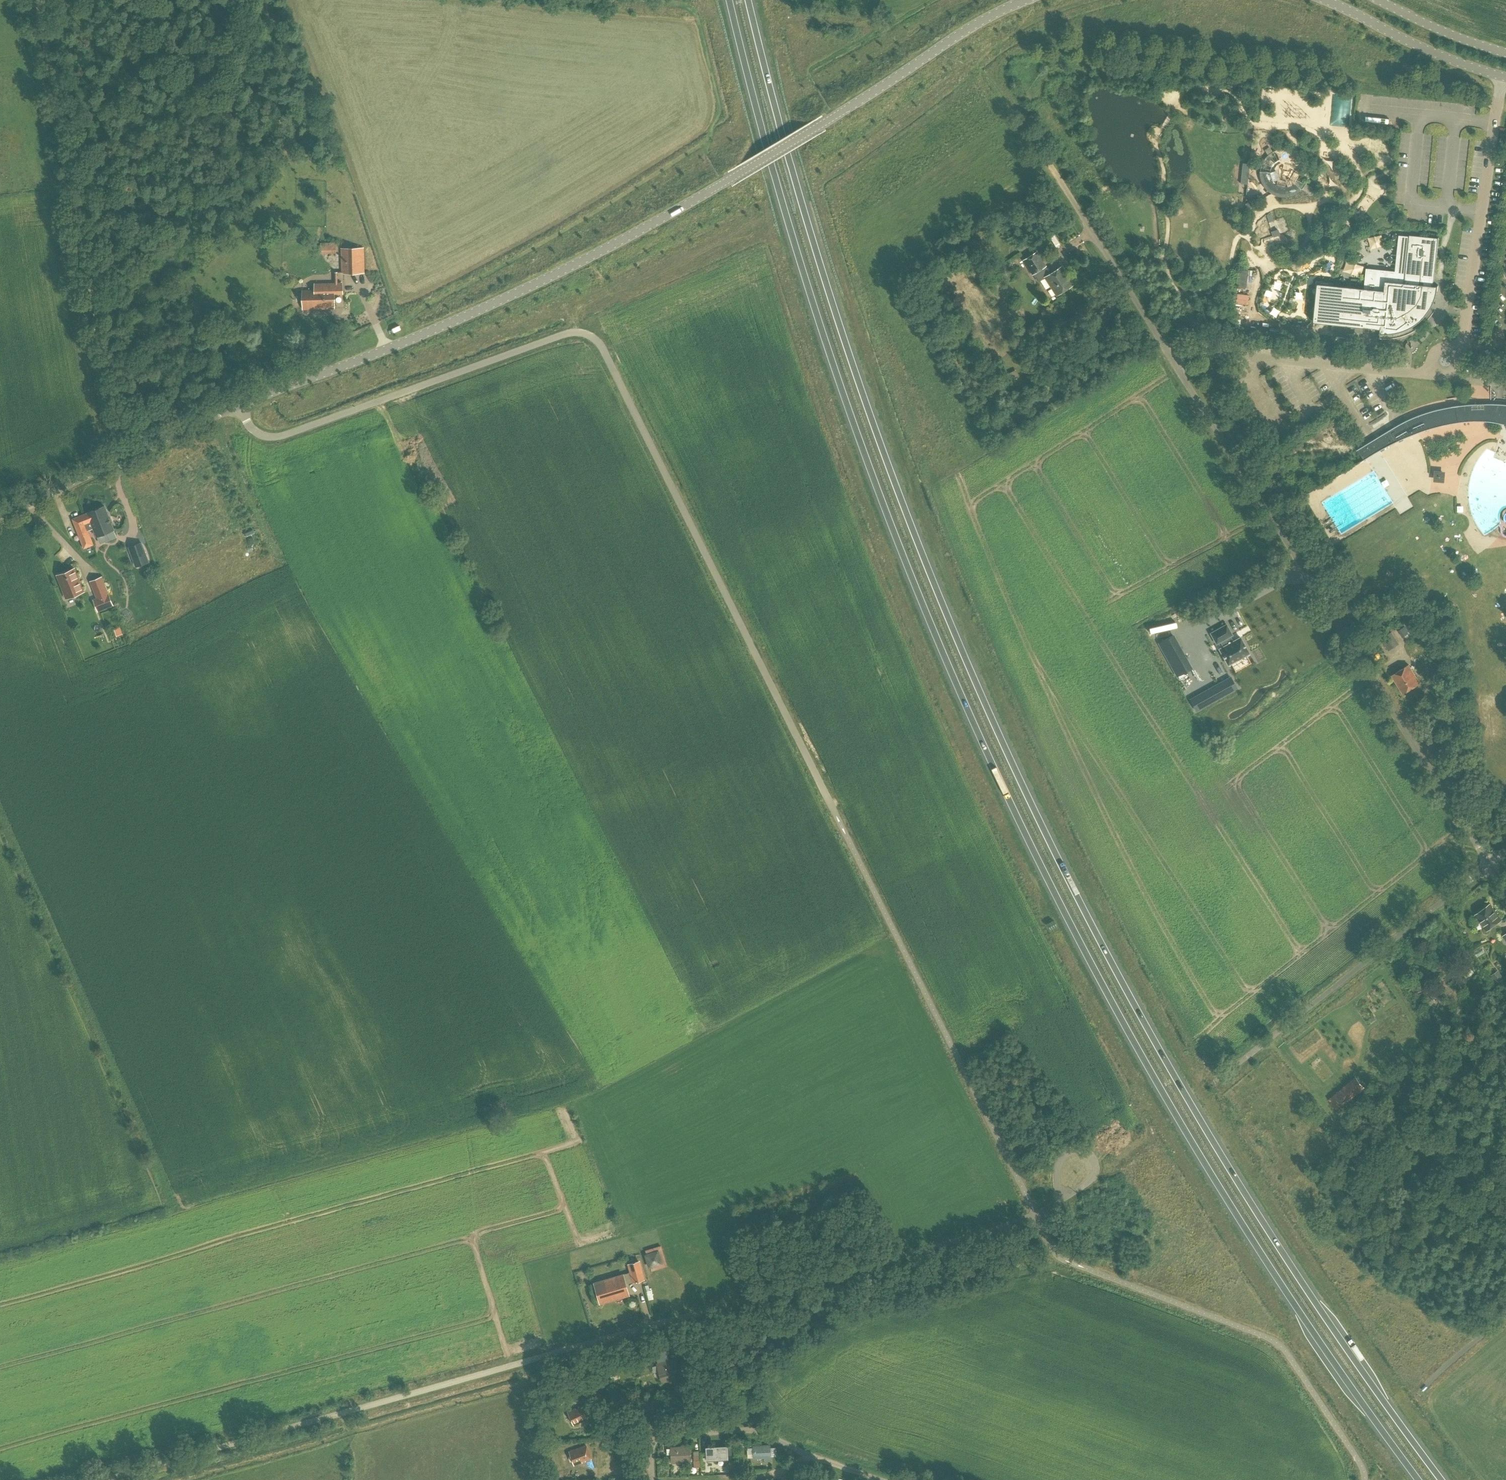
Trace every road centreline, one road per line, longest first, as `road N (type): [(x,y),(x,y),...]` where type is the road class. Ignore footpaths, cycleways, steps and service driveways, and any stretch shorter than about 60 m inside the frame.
road 1 (trunk): [(1442,1479),(1237,1180),(1098,939),(1038,813),(947,618),(895,480),(806,217),(748,0)]
road 2 (trunk): [(731,0),(787,213),(876,485),(990,759),(1140,1052),(1284,1290),(1419,1479)]
road 3 (unclassified): [(103,1479),(983,1234),(1055,1203)]
road 4 (unclassified): [(241,408),(262,437),(289,436),(573,332),(588,333),(601,345),(836,818)]
road 5 (tertiary): [(241,408),(583,259),(824,122)]
road 6 (unclassified): [(1489,865),(1172,359)]
road 7 (track): [(34,0),(120,463)]
road 8 (unclassified): [(1458,378),(1504,79)]
road 9 (unclassified): [(1458,378),(1242,354),(1192,351),(1172,359)]
road 10 (tertiary): [(0,518),(241,408)]
road 11 (unclassified): [(1290,1022),(1489,865)]
road 12 (tertiary): [(1026,0),(824,122)]
road 13 (unclassified): [(1172,359),(1045,162)]
road 14 (tertiary): [(1504,79),(1326,0)]
road 15 (unclassified): [(1505,52),(1380,0)]
road 16 (unclassified): [(1055,1203),(1093,1179),(1088,1152),(1063,1157),(1057,1187)]

